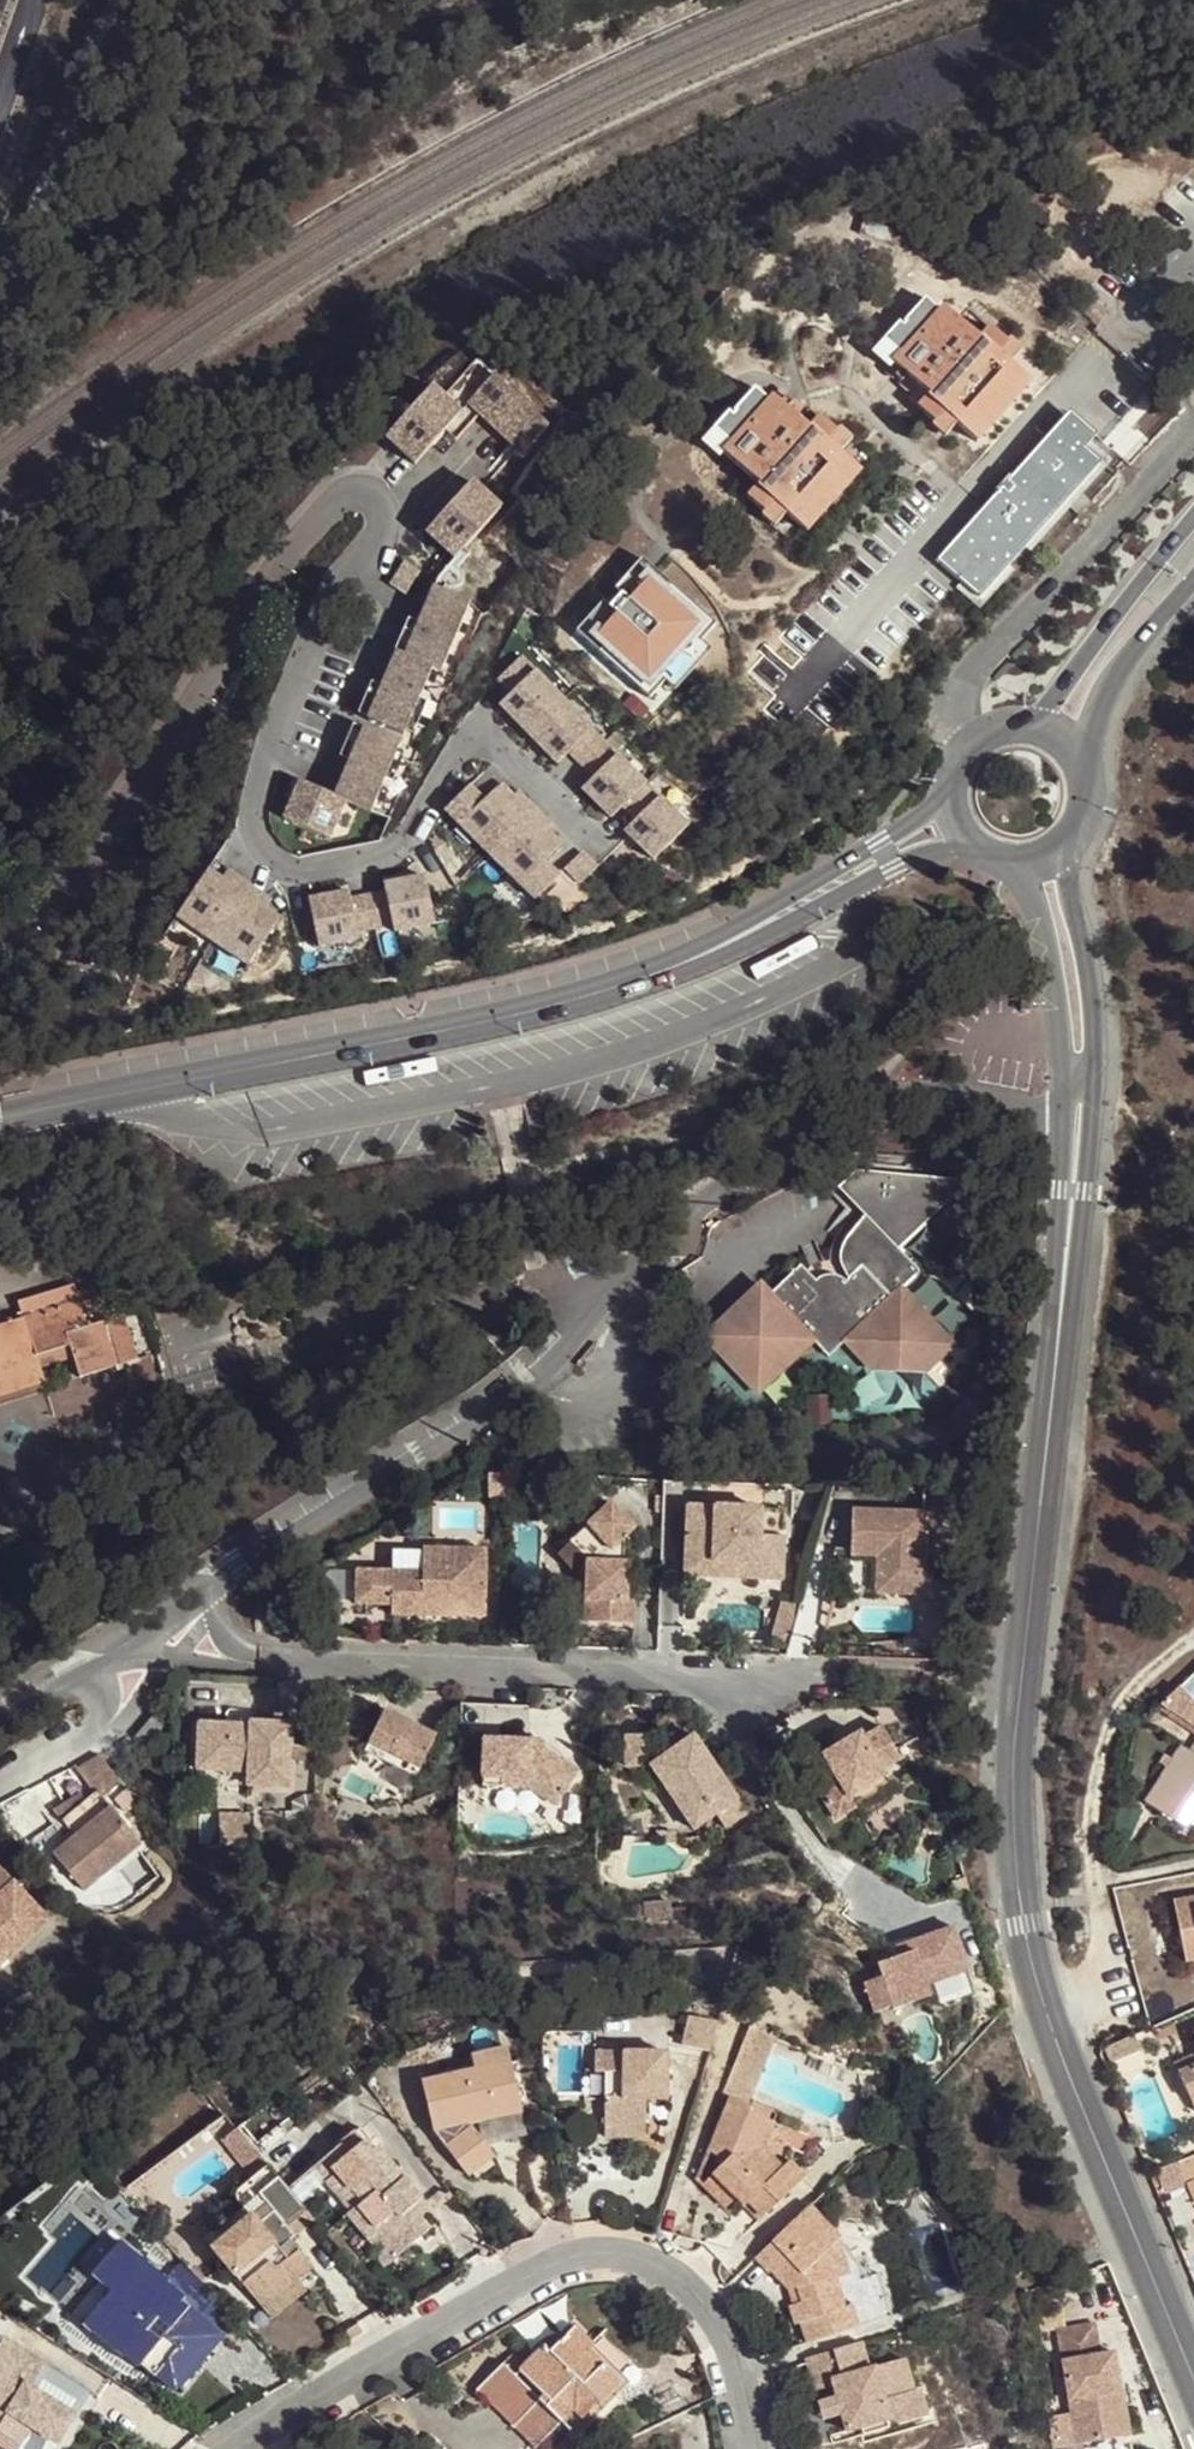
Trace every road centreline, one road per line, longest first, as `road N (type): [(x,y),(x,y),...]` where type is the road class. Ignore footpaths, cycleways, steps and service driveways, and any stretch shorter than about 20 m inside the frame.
road 1 (unclassified): [(222,1582),(498,1407),(655,1240),(840,1109),(896,1090),(927,1089),(1063,1104)]
road 2 (tertiary): [(1039,1514),(1015,1674),(1017,1804),(1038,2000),(1193,2379)]
road 3 (residential): [(384,514),(335,591),(270,741),(254,810),(260,847),(288,872),(386,856),(412,833),(460,751),(485,741),(599,852)]
road 4 (tertiary): [(0,1117),(530,1013),(729,943)]
road 5 (residential): [(237,2448),(511,2279),(598,2239),(648,2250),(704,2294),(748,2389),(756,2448)]
road 6 (unclassified): [(919,1672),(265,1663)]
road 7 (residential): [(0,943),(84,866),(165,751),(251,601),(328,505),(360,491),(384,514)]
road 8 (tertiary): [(1039,1514),(1072,1313),(1093,1085)]
road 9 (tertiary): [(1063,1104),(1039,1514)]
road 10 (tertiary): [(959,771),(927,813),(729,943)]
road 11 (tertiary): [(1193,517),(1057,696),(1008,731)]
road 12 (tertiary): [(729,943),(928,852),(983,848)]
road 13 (tertiary): [(1001,857),(1032,902),(1044,941),(1063,1104)]
road 14 (tertiary): [(1093,1085),(1090,973),(1069,894),(1073,829)]
road 15 (tertiary): [(1078,769),(1119,668),(1193,583)]
road 16 (unclassified): [(109,1663),(222,1582)]
road 17 (residential): [(82,1744),(176,1658)]
road 18 (residential): [(384,514),(431,488),(477,436)]

